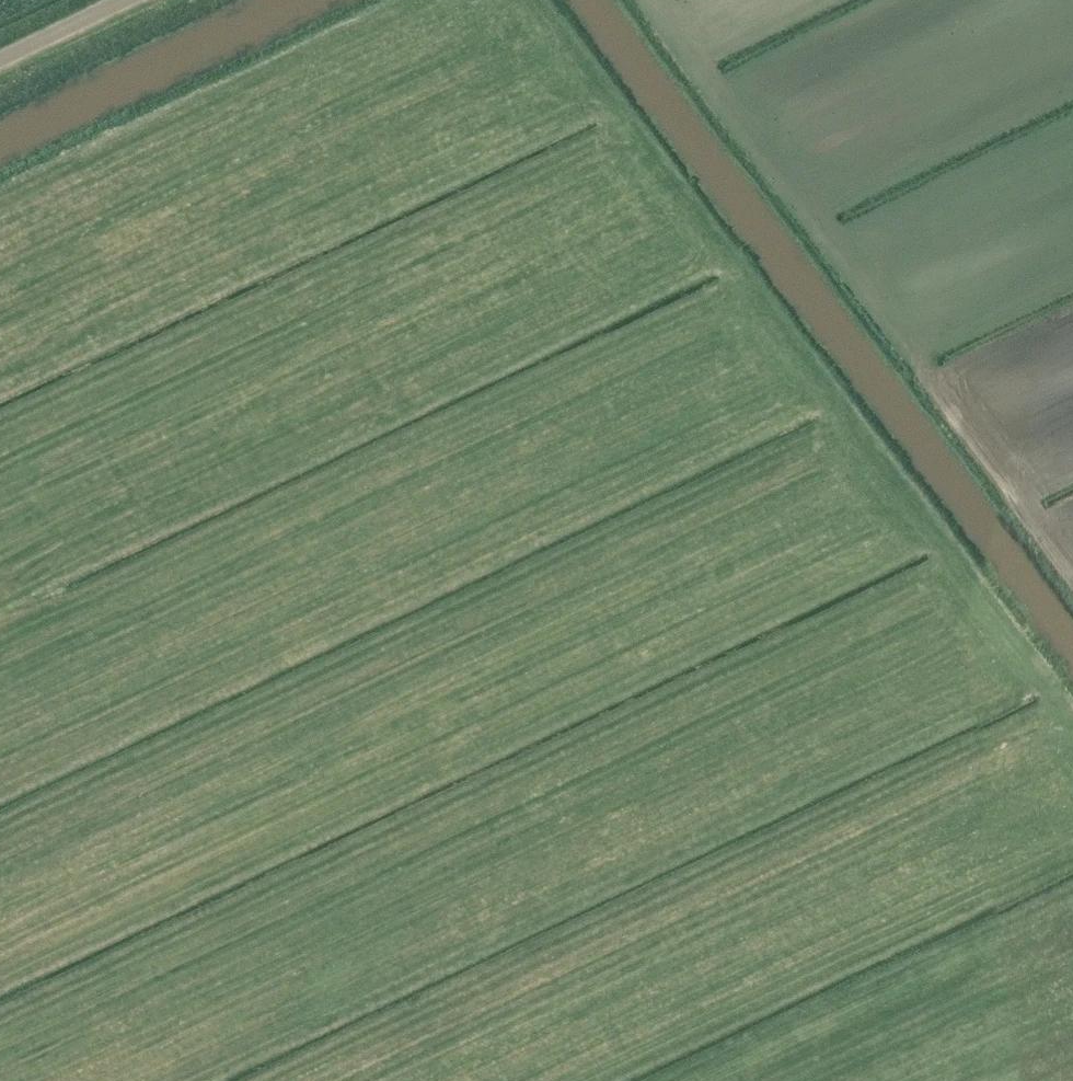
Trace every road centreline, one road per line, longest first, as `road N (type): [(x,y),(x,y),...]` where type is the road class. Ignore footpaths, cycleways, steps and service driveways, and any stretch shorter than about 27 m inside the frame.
road 1 (unclassified): [(0,62),(129,0)]

